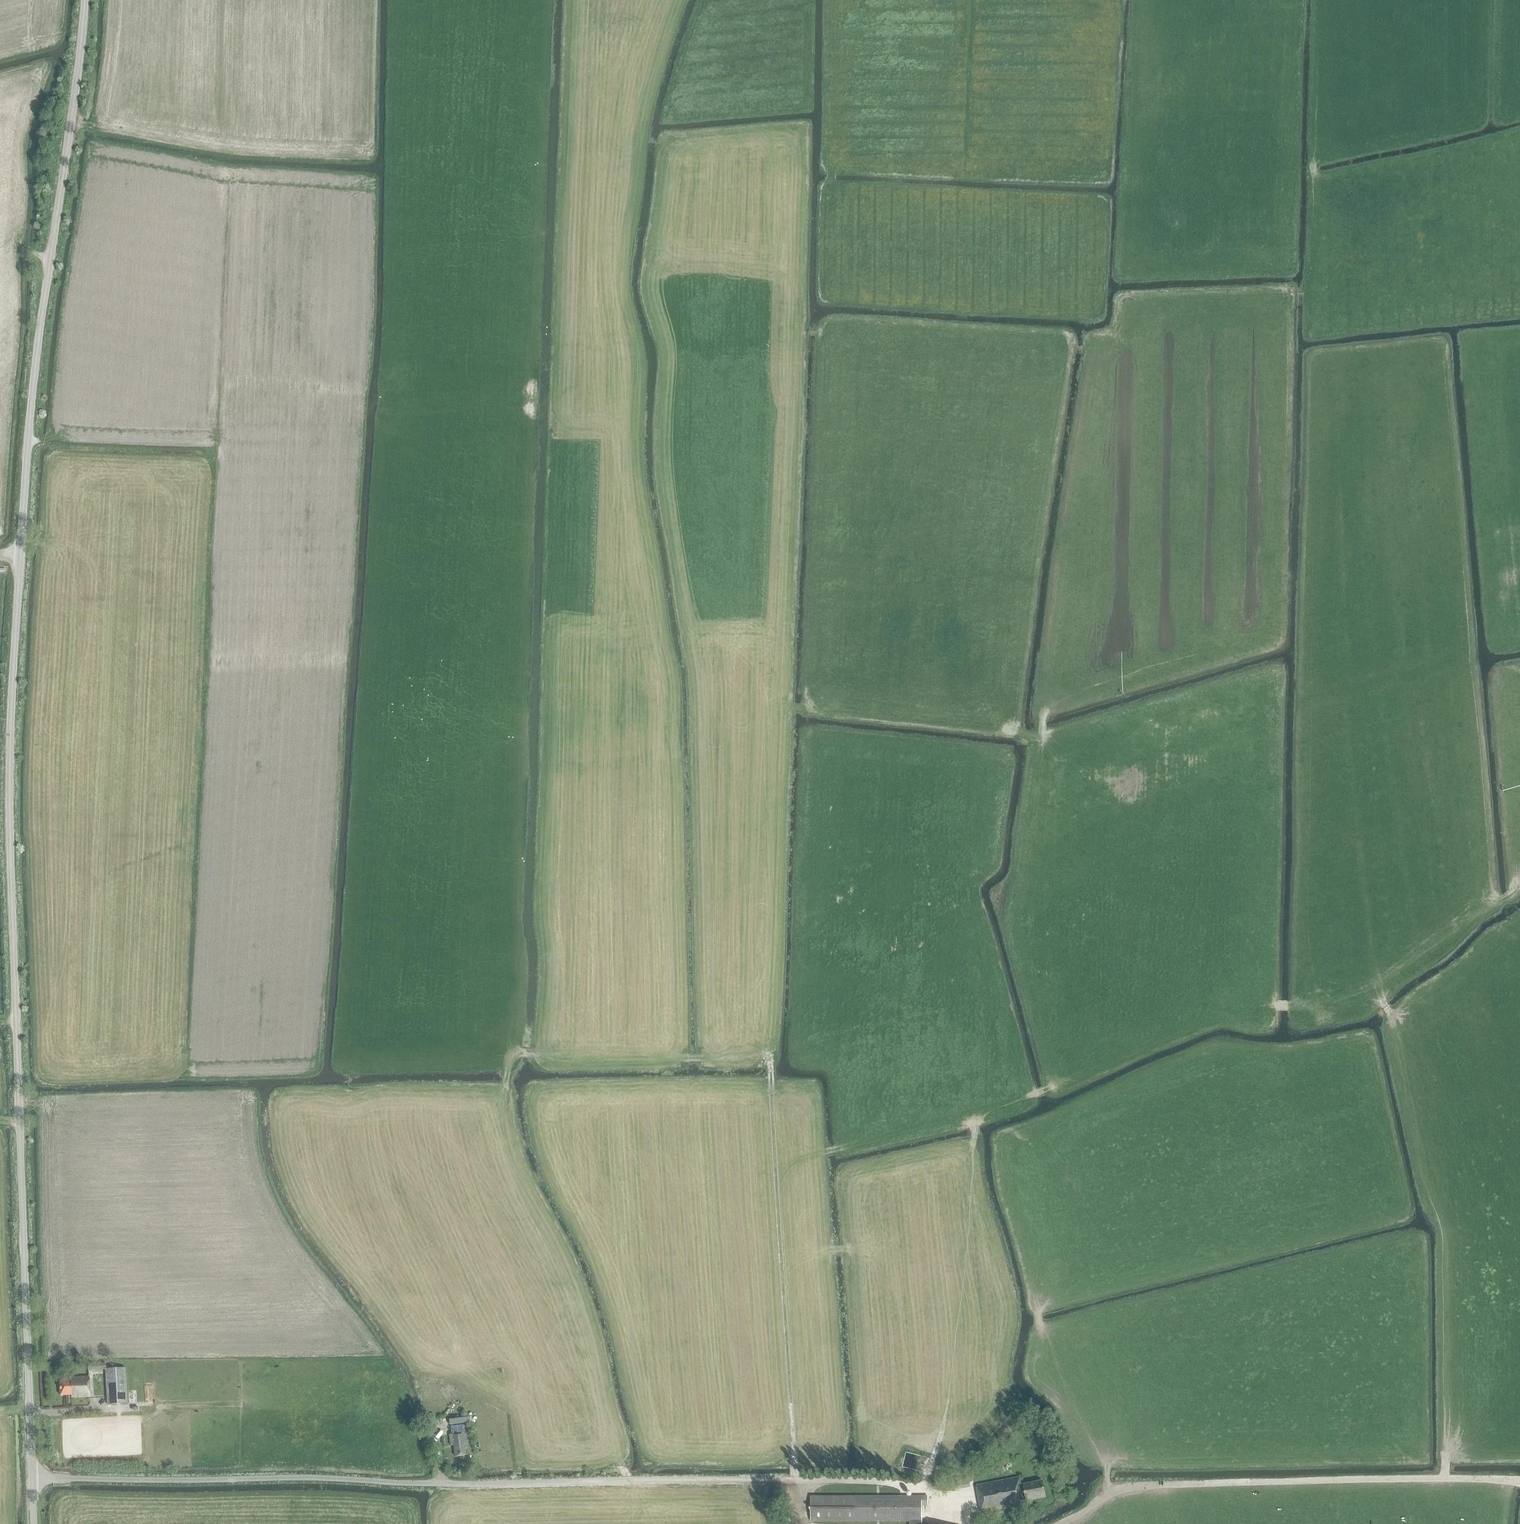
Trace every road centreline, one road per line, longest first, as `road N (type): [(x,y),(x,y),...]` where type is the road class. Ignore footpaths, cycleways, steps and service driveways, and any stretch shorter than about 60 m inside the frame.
road 1 (unclassified): [(34,1523),(10,731),(32,400),(85,0)]
road 2 (track): [(1060,1523),(1106,1494),(1148,1485),(1519,1481)]
road 3 (track): [(794,1479),(770,1056)]

